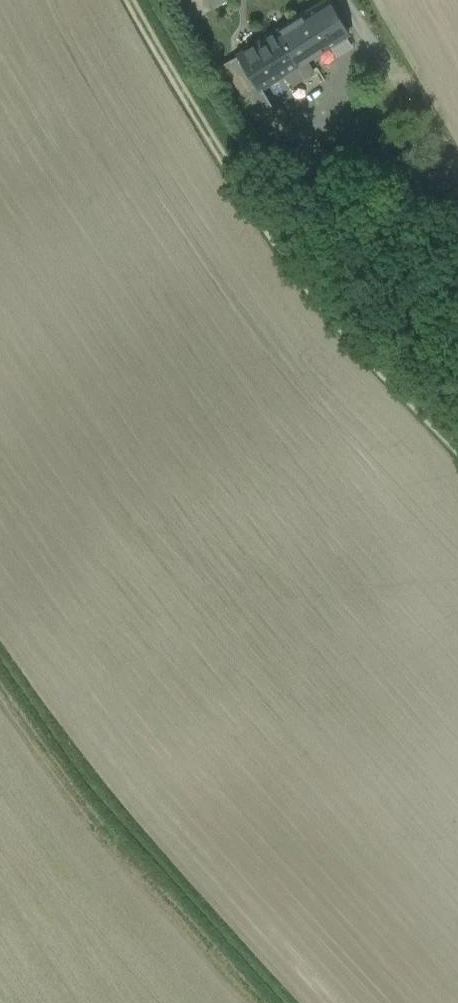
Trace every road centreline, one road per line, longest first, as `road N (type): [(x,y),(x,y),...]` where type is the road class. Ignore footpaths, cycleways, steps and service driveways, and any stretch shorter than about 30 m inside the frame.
road 1 (track): [(457,448),(328,317),(124,0)]

